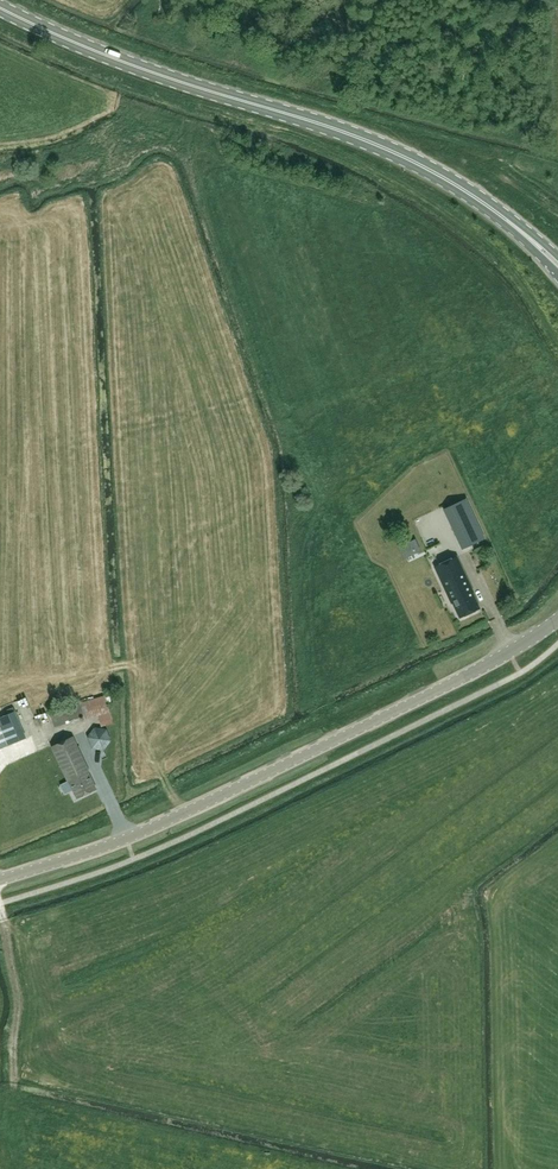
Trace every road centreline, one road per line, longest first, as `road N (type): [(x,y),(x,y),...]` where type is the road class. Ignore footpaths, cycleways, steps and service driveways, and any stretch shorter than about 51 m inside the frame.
road 1 (tertiary): [(0,880),(164,822),(461,679),(557,619)]
road 2 (secondary): [(0,7),(158,74),(418,160),(496,210)]

